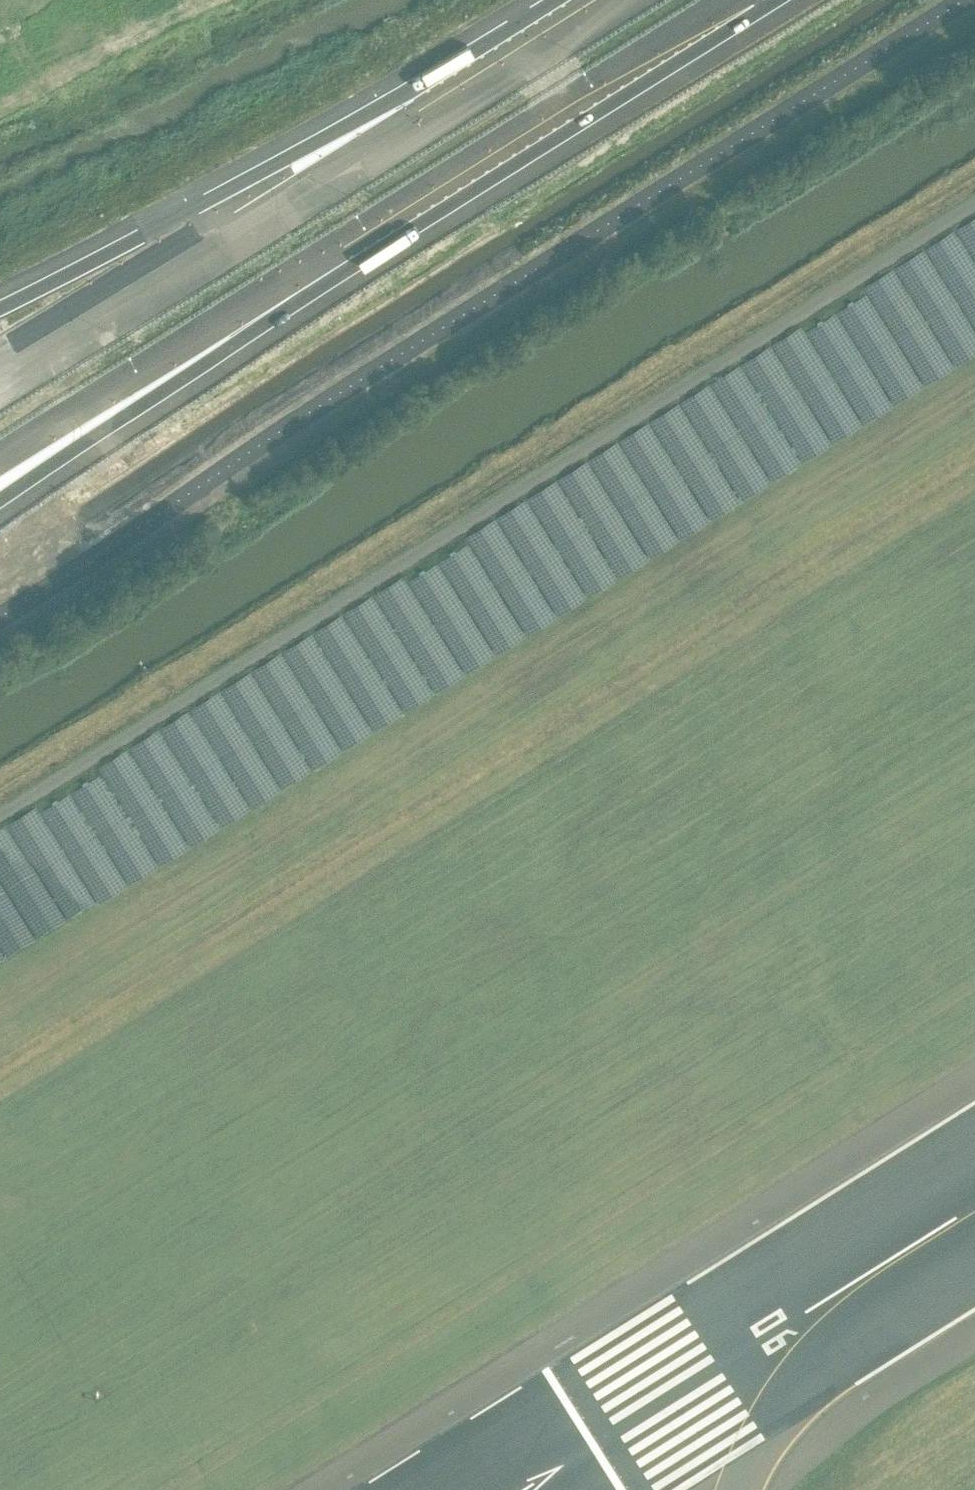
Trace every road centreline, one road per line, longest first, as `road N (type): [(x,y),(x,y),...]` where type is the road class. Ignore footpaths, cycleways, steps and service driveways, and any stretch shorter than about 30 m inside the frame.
road 1 (motorway): [(490,73),(0,378)]
road 2 (motorway): [(290,294),(750,0)]
road 3 (motorway): [(490,73),(288,156),(0,307)]
road 4 (motorway): [(0,500),(290,294)]
road 5 (motorway): [(0,465),(290,294)]
road 6 (motorway): [(608,0),(490,73)]

